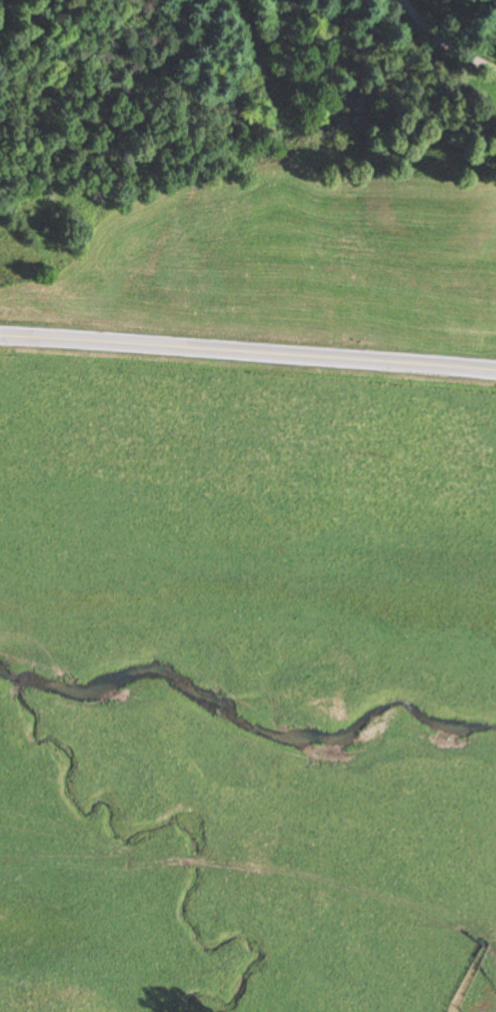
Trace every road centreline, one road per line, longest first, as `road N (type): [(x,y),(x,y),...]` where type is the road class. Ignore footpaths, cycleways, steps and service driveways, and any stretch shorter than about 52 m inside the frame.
road 1 (primary): [(495,371),(0,338)]

